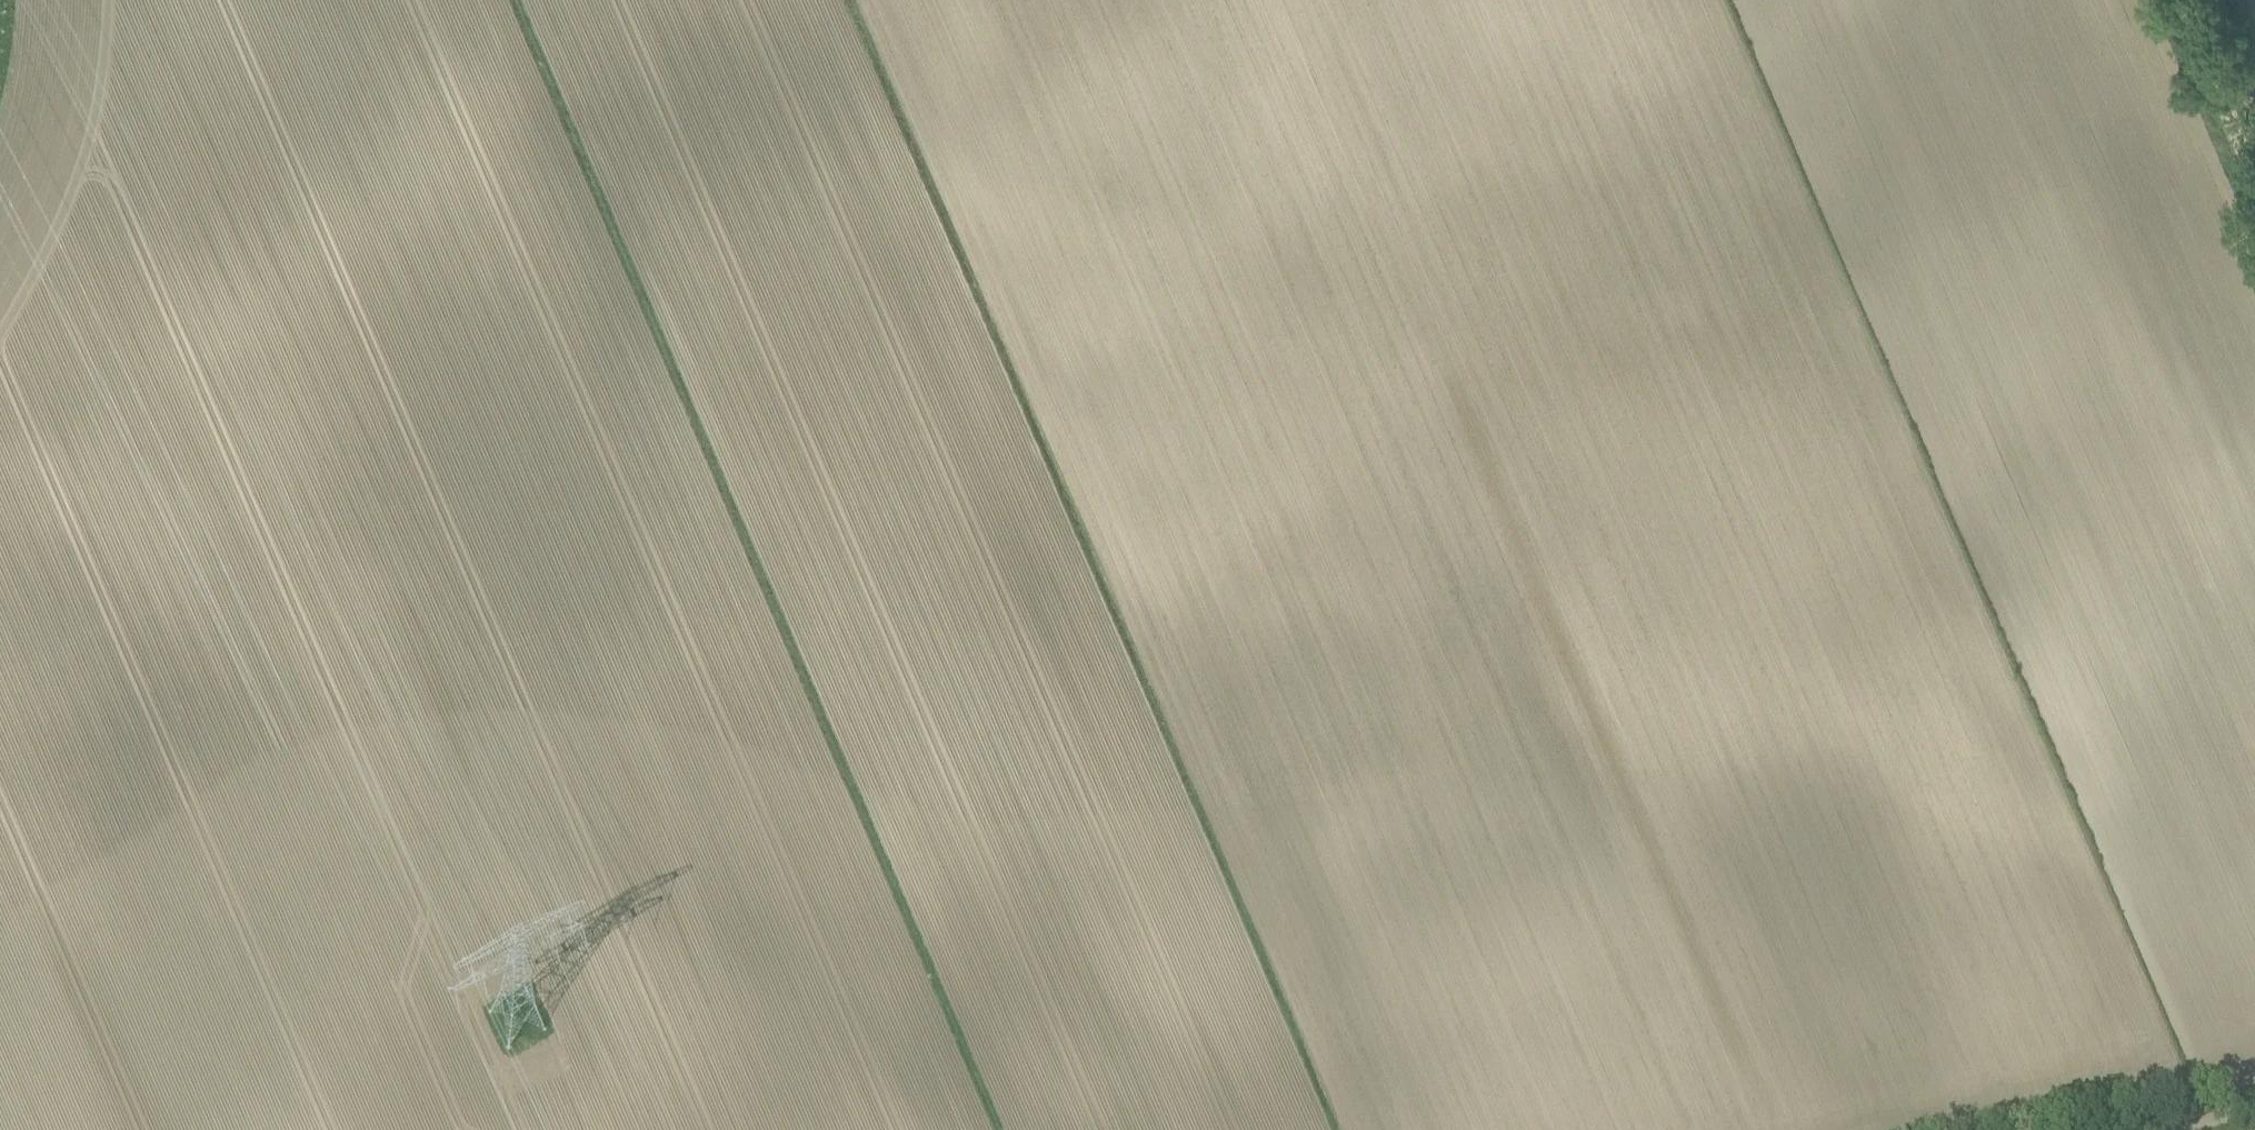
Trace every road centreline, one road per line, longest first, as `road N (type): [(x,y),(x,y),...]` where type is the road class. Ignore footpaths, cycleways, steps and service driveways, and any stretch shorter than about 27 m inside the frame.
road 1 (track): [(2189,0),(2254,152)]
road 2 (track): [(2125,1129),(2254,1098)]

